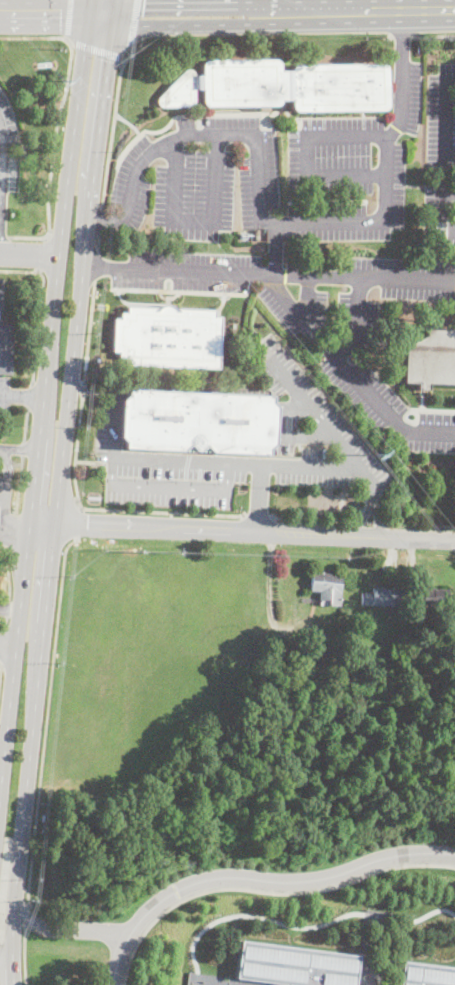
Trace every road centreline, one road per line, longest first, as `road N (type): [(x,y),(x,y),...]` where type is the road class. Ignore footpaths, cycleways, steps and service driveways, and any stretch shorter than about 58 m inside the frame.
road 1 (primary): [(13,951),(114,0)]
road 2 (primary): [(91,0),(0,800)]
road 3 (tertiary): [(30,521),(352,535)]
road 4 (secondary): [(236,14),(454,9)]

